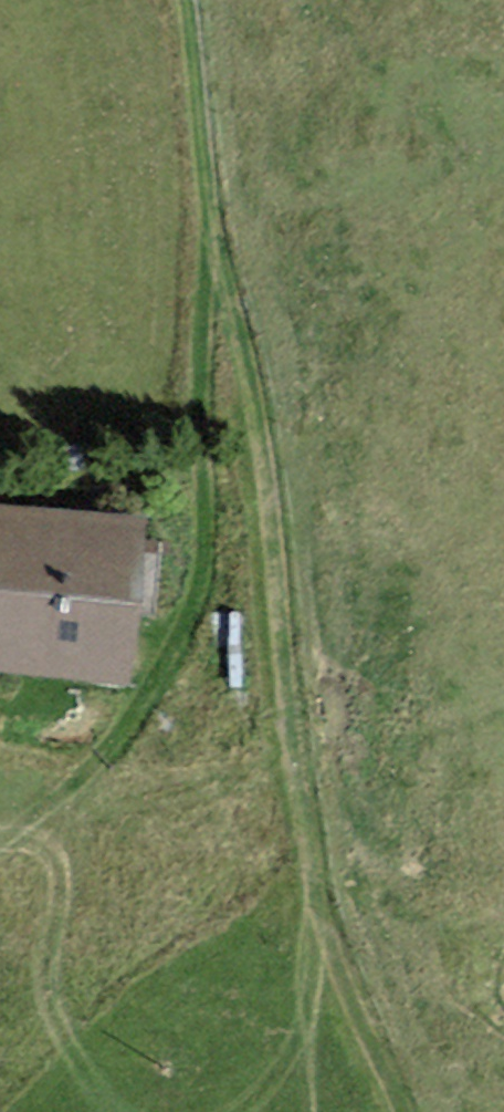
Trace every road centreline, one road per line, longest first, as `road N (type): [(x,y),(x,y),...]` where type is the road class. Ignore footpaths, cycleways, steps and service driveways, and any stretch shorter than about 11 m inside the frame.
road 1 (track): [(0,844),(77,790),(131,724),(208,566),(203,375),(211,232),(206,111),(189,0)]
road 2 (track): [(413,1111),(342,979),(314,862),(263,538),(252,375),(233,318),(207,300)]

